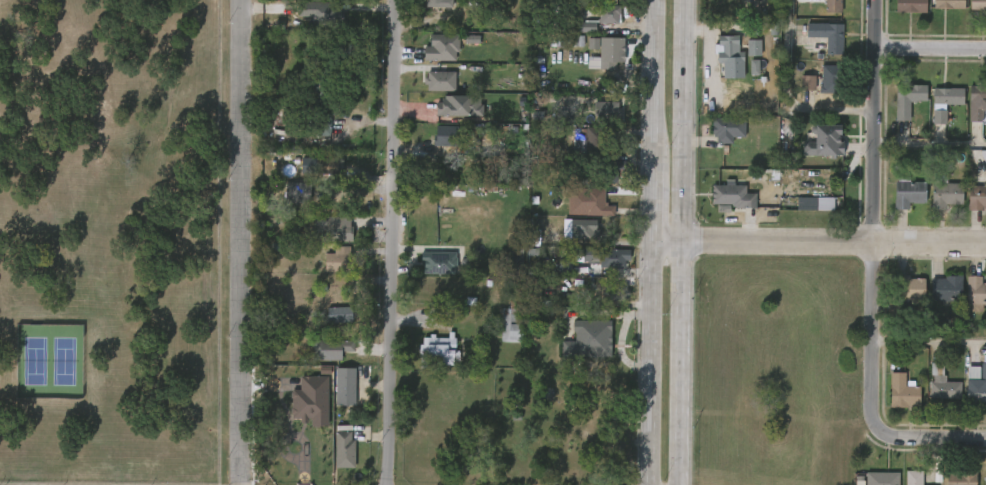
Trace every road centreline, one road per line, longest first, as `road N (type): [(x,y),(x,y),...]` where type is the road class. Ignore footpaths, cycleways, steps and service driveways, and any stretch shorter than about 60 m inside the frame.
road 1 (secondary): [(678,484),(683,0)]
road 2 (residential): [(249,0),(246,484)]
road 3 (residential): [(398,0),(395,484)]
road 4 (residential): [(878,0),(877,387)]
road 5 (residential): [(652,239),(985,245)]
road 6 (secondary): [(652,239),(647,484)]
road 7 (residential): [(877,387),(887,440),(985,446)]
road 8 (secondary): [(654,0),(653,151)]

